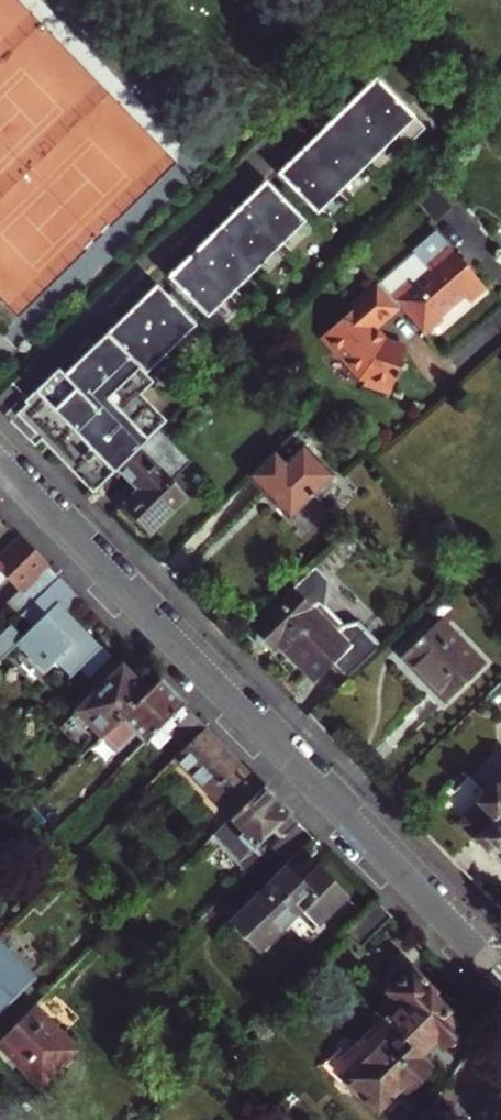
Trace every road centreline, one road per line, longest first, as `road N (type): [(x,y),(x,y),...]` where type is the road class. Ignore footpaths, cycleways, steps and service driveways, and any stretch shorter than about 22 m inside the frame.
road 1 (residential): [(22,483),(500,970)]

